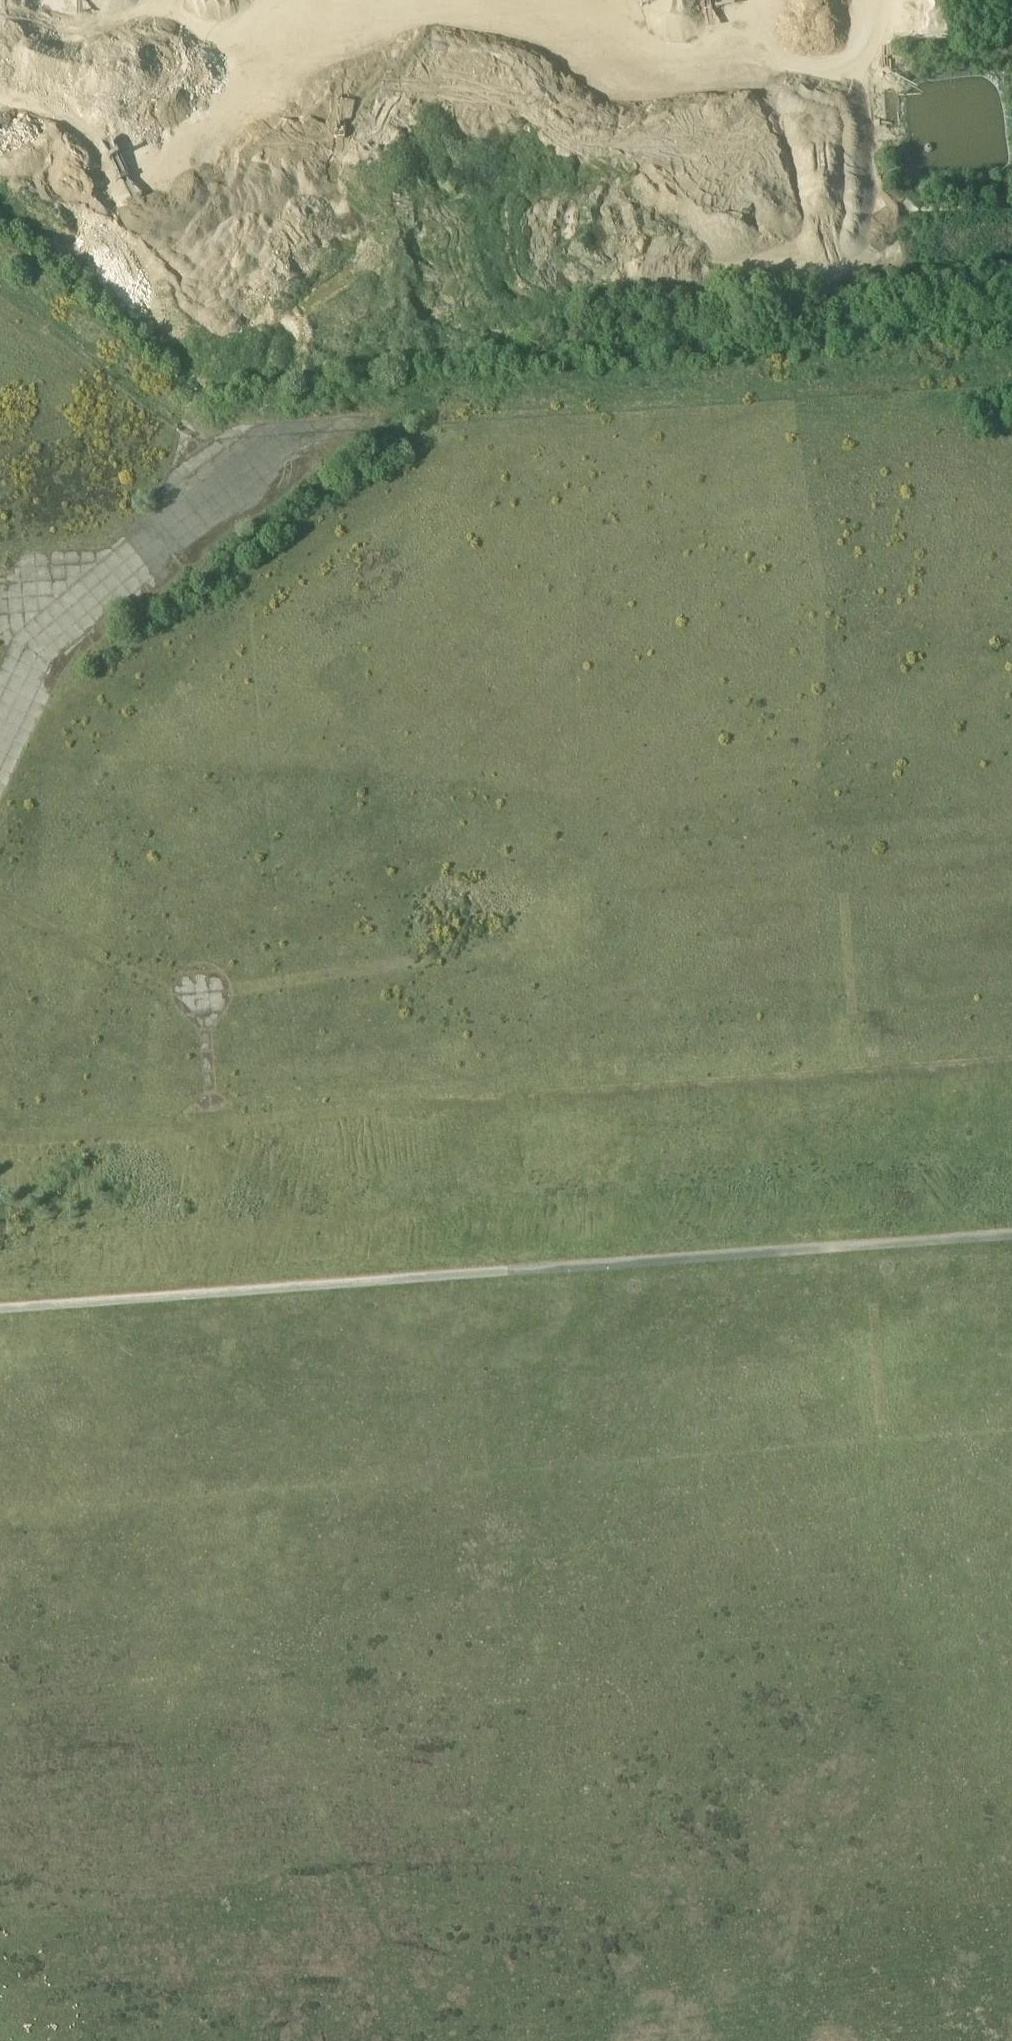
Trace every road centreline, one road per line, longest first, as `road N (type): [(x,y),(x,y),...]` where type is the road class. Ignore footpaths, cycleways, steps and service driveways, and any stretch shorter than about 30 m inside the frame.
road 1 (track): [(1011,1231),(0,1313)]
road 2 (track): [(354,0),(384,27),(438,54),(615,110),(755,100),(814,84),(849,52),(873,0)]
road 3 (track): [(0,753),(63,629),(286,437)]

